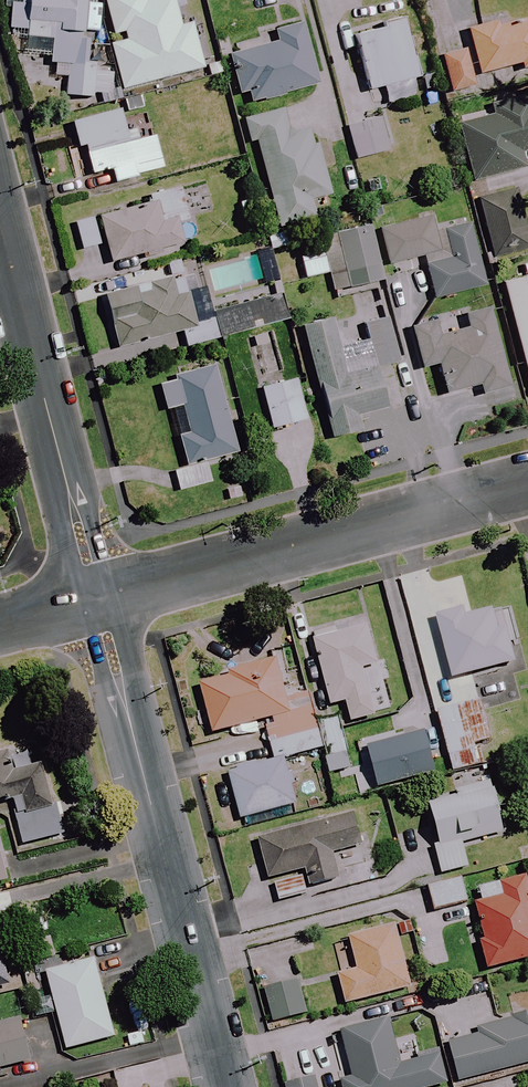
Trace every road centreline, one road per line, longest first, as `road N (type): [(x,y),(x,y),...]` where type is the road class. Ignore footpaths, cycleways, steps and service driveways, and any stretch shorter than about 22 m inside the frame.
road 1 (residential): [(229,1086),(98,601)]
road 2 (residential): [(527,493),(98,601)]
road 3 (residential): [(98,601),(0,226)]

